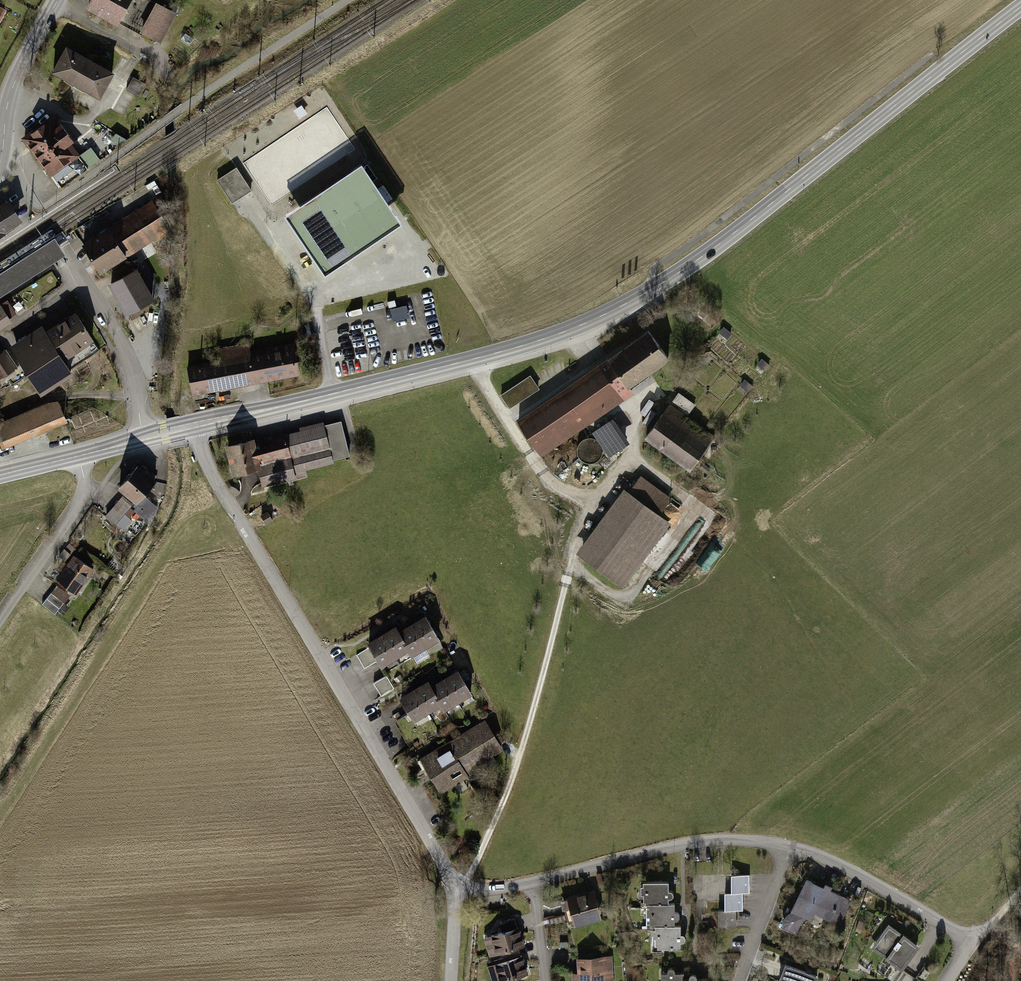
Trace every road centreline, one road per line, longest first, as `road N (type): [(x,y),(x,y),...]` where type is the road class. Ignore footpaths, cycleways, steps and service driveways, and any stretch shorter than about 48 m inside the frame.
road 1 (primary): [(191,428),(497,352),(620,307),(729,237),(1020,6)]
road 2 (residential): [(191,428),(457,892)]
road 3 (residential): [(788,846),(699,842),(531,883)]
road 4 (residential): [(144,440),(126,354),(65,249)]
road 5 (residential): [(965,941),(840,865),(788,846)]
road 6 (residential): [(0,616),(83,494),(79,456)]
road 7 (secondary): [(1,162),(9,96),(58,0)]
road 8 (residential): [(788,846),(739,980)]

